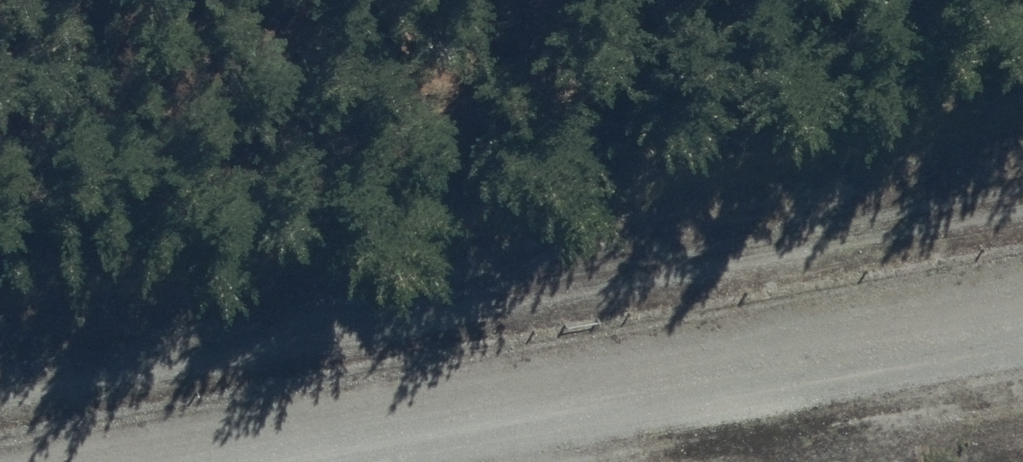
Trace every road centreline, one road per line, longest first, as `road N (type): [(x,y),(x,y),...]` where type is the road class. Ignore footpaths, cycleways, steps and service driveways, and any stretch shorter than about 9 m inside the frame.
road 1 (track): [(0,382),(1022,196)]
road 2 (unclassified): [(265,461),(1022,324)]

